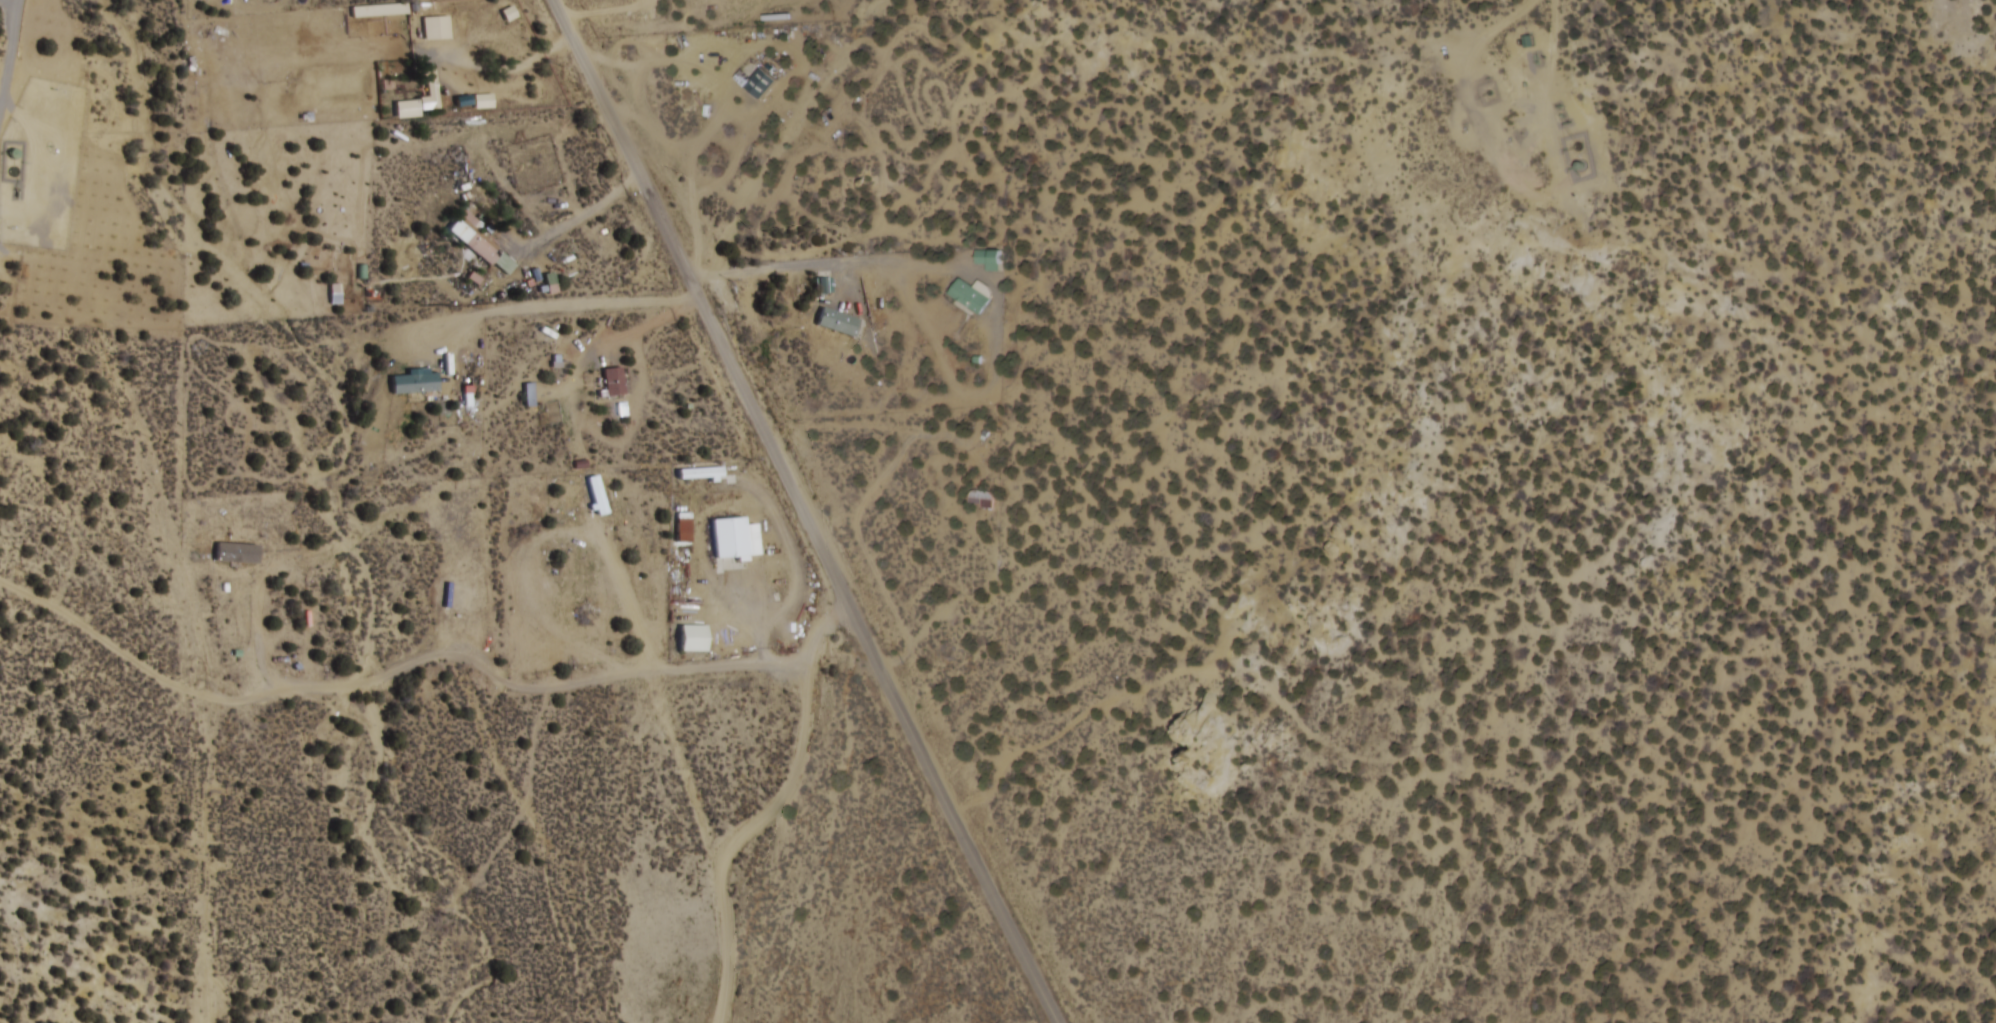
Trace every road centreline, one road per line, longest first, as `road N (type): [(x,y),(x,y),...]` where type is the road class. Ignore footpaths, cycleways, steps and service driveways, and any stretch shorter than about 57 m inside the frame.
road 1 (tertiary): [(562,0),(1065,1022)]

